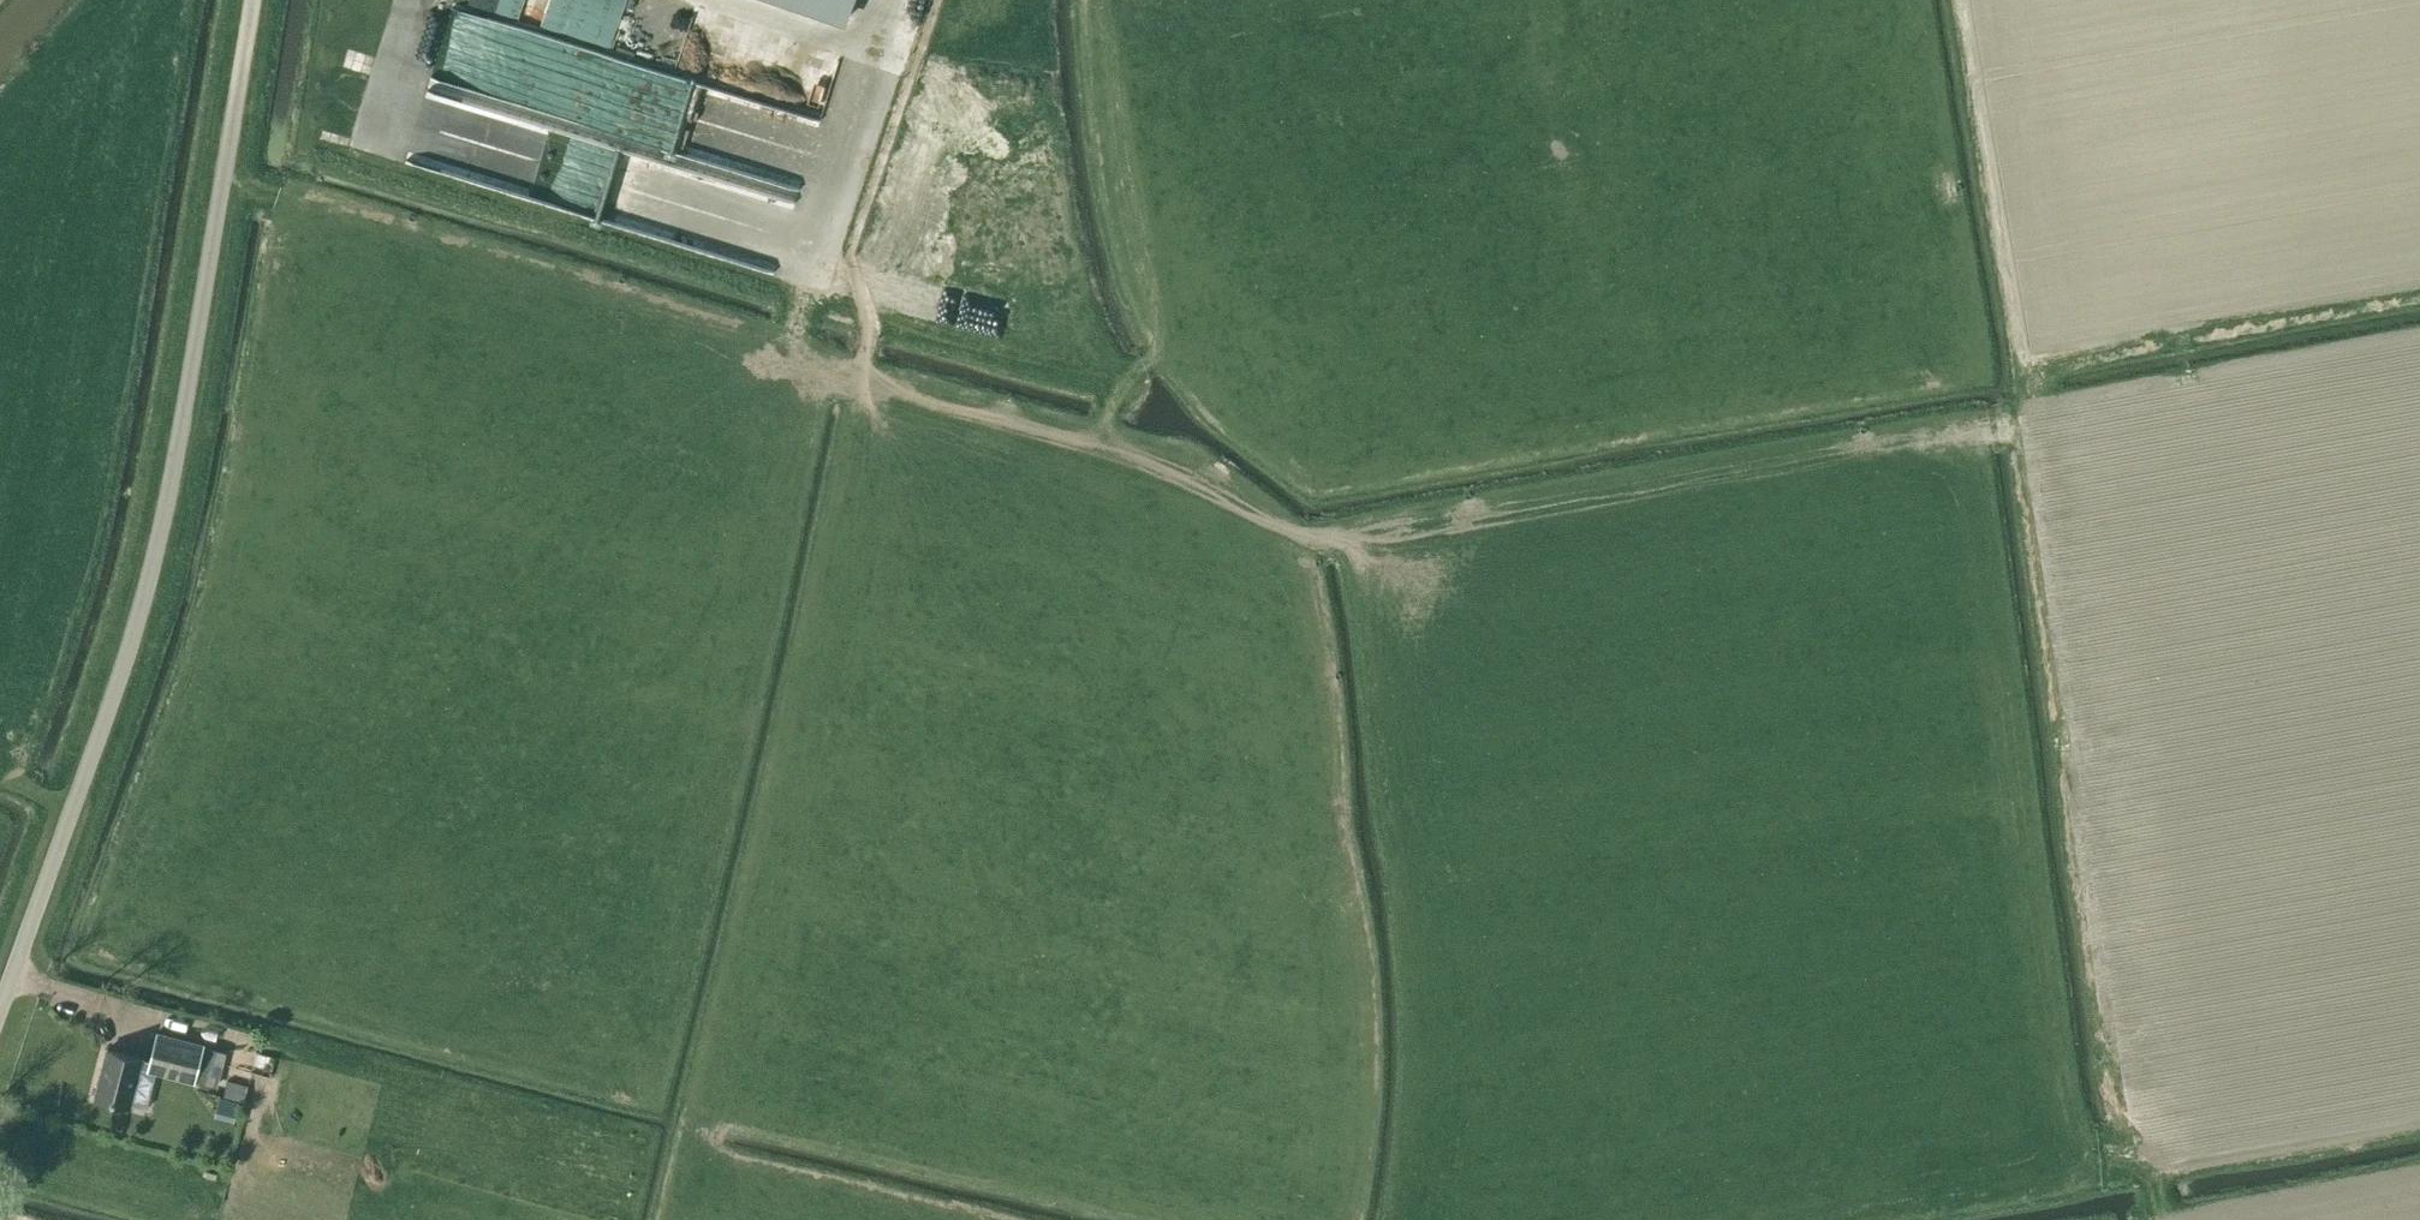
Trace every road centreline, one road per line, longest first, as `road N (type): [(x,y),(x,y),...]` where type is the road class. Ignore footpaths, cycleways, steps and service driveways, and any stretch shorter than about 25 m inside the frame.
road 1 (unclassified): [(0,1006),(164,530),(249,0)]

